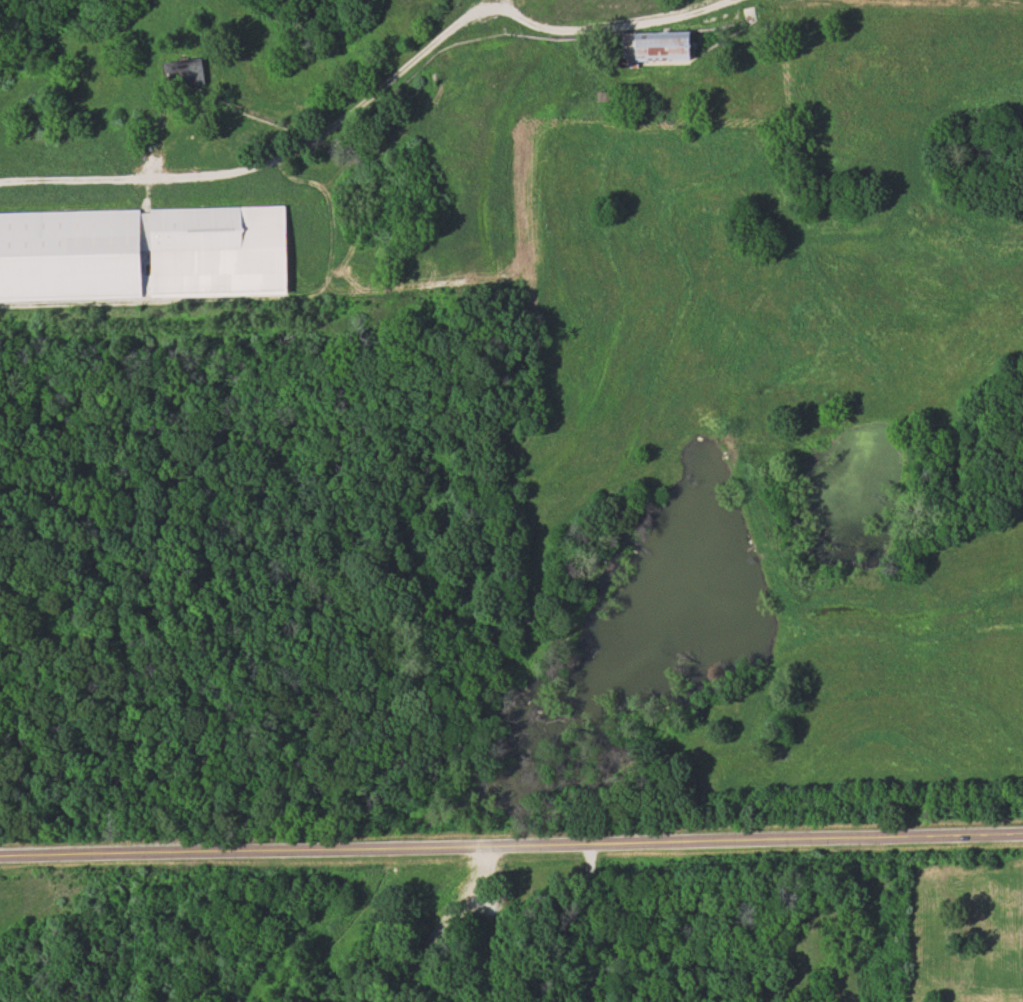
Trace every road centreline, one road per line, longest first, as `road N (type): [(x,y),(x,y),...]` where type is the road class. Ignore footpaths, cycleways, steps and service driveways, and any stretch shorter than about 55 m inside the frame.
road 1 (secondary): [(0,853),(1022,831)]
road 2 (residential): [(0,206),(288,150),(490,6),(521,6),(581,25),(725,0)]

